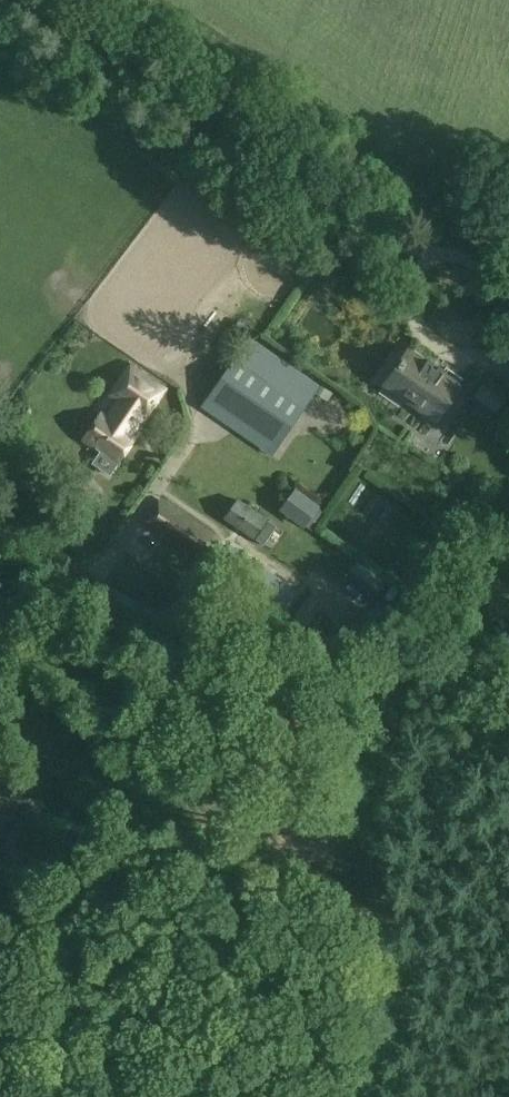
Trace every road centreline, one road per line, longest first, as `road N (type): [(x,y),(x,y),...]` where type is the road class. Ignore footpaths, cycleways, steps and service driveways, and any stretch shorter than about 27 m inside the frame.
road 1 (track): [(16,0),(354,223),(470,260),(508,295)]
road 2 (track): [(327,720),(106,593)]
road 3 (track): [(192,641),(196,695),(214,722),(235,730),(251,725),(263,685)]
road 4 (track): [(508,343),(489,359),(452,354),(423,333),(404,274)]
road 5 (track): [(0,655),(12,647),(21,605),(0,537)]

